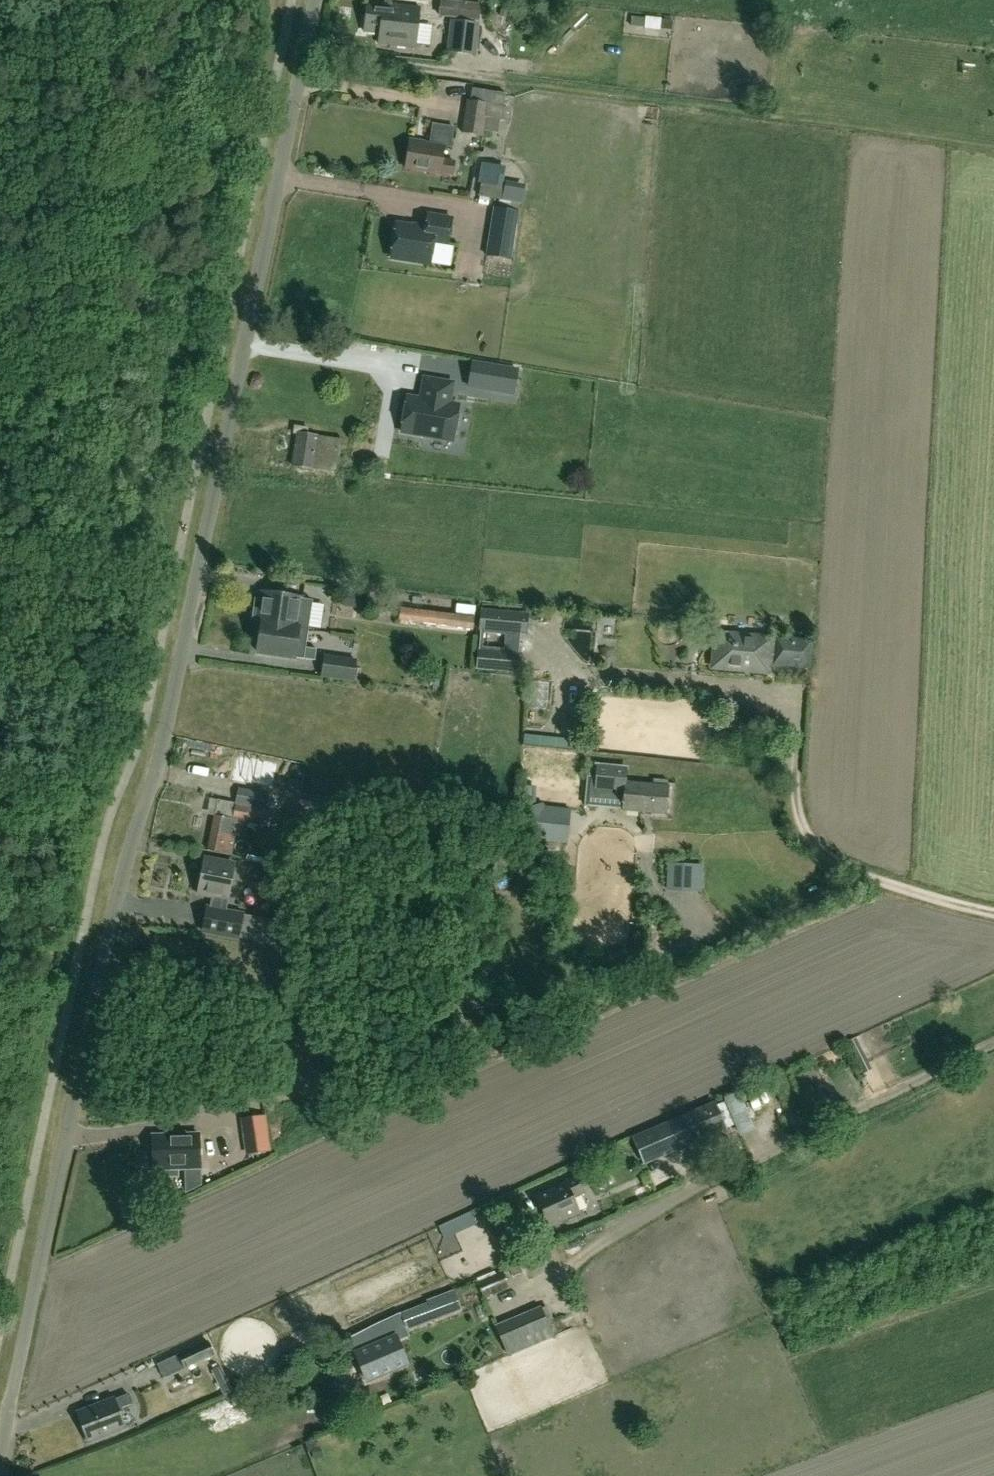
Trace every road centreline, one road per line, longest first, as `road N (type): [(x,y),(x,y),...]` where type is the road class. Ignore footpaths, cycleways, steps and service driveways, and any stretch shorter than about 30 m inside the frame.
road 1 (unclassified): [(0,1461),(106,945),(170,713),(314,0)]
road 2 (track): [(864,874),(723,939),(689,940)]

